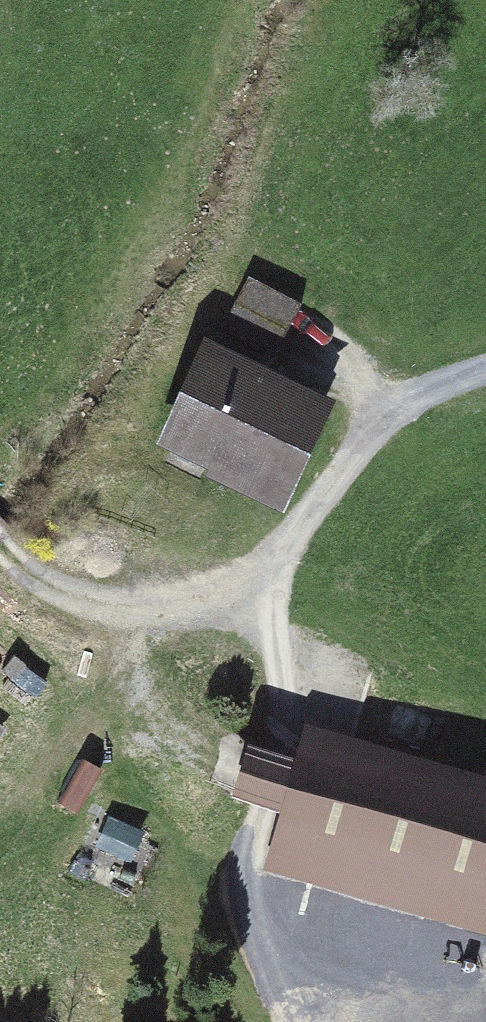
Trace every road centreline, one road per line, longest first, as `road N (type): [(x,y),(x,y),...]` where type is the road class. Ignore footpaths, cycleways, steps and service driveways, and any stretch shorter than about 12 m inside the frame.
road 1 (track): [(287,1021),(250,930),(244,863),(288,717),(266,620)]
road 2 (track): [(0,560),(88,620),(266,620)]
road 3 (track): [(266,620),(274,572),(389,406)]

